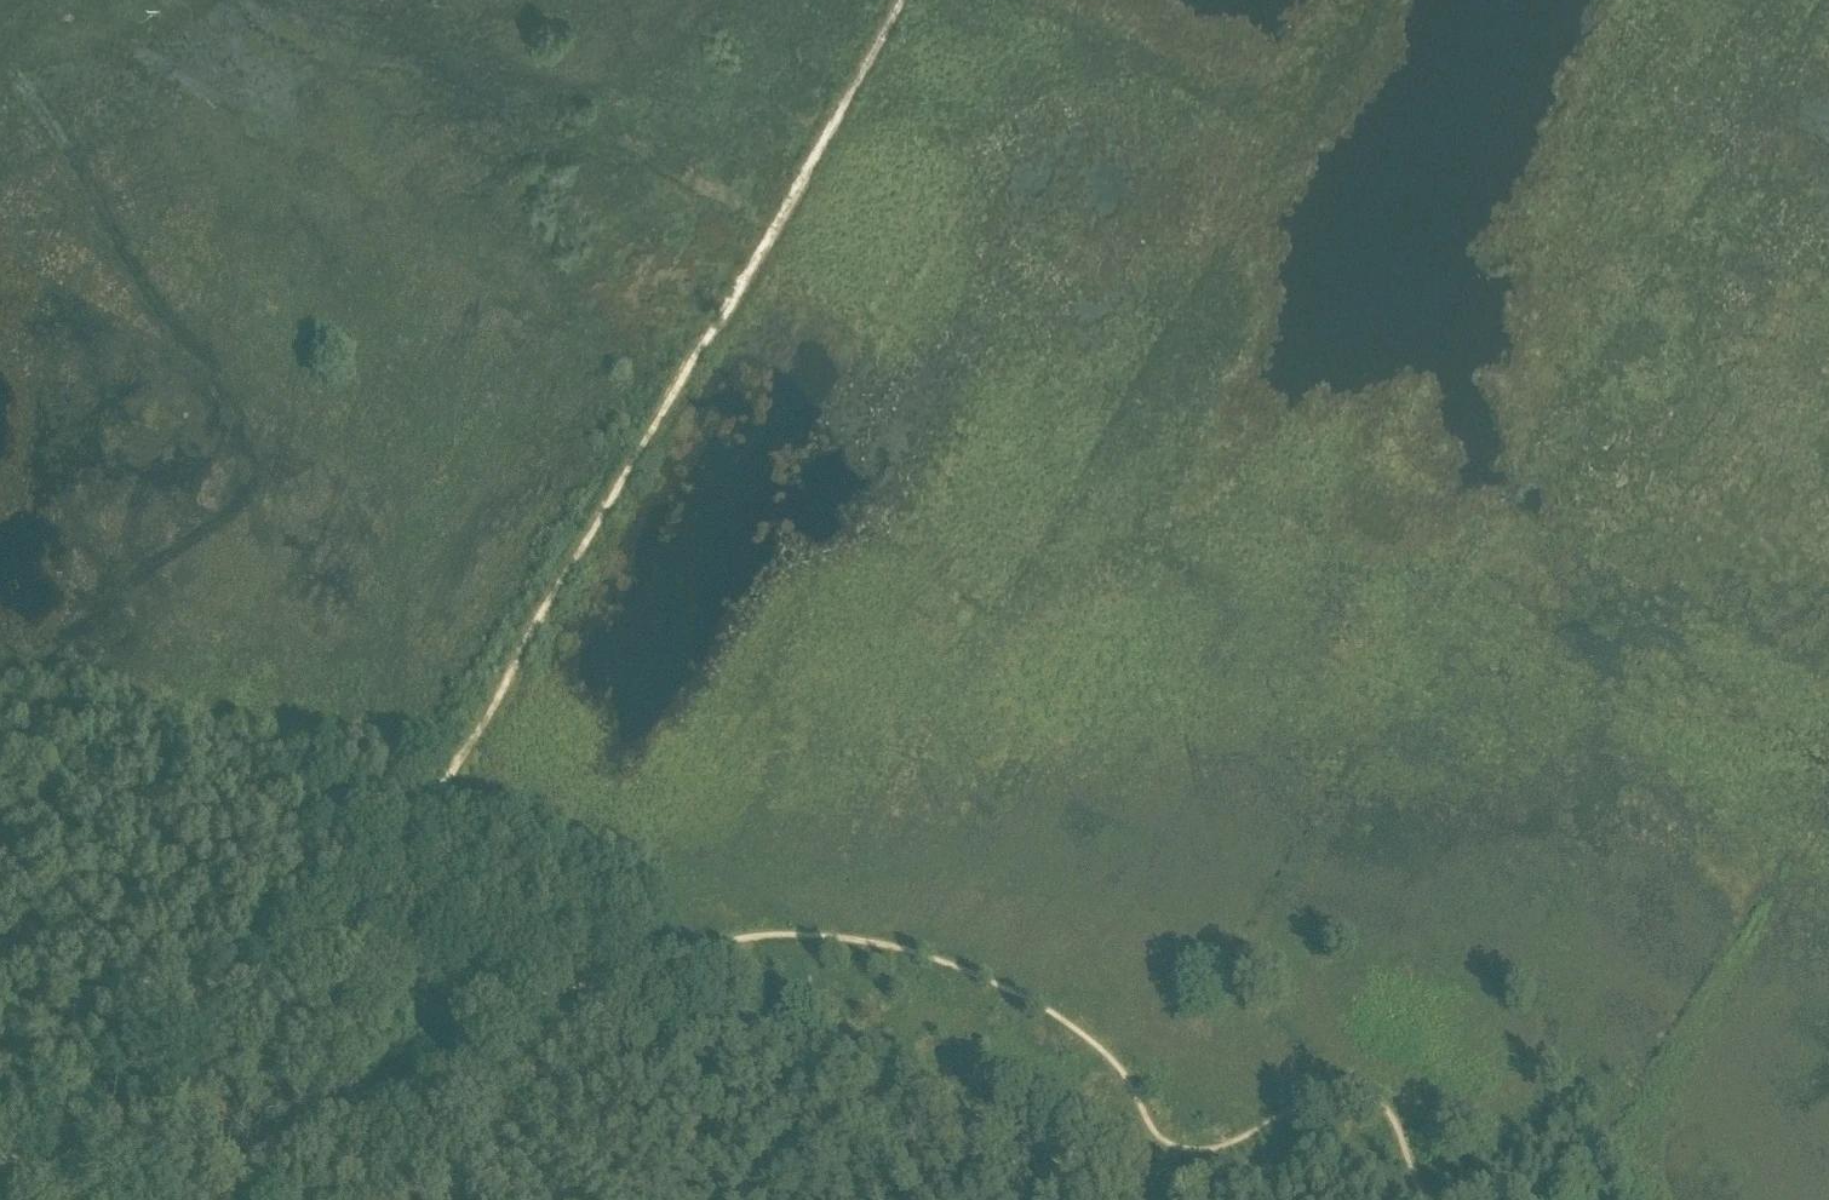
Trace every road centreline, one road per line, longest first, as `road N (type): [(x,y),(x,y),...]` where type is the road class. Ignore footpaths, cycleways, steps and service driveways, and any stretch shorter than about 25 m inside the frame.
road 1 (track): [(281,978),(324,976),(540,1032),(752,1040),(888,1059),(1117,1199)]
road 2 (track): [(281,978),(200,1001),(84,1079),(0,1120)]

